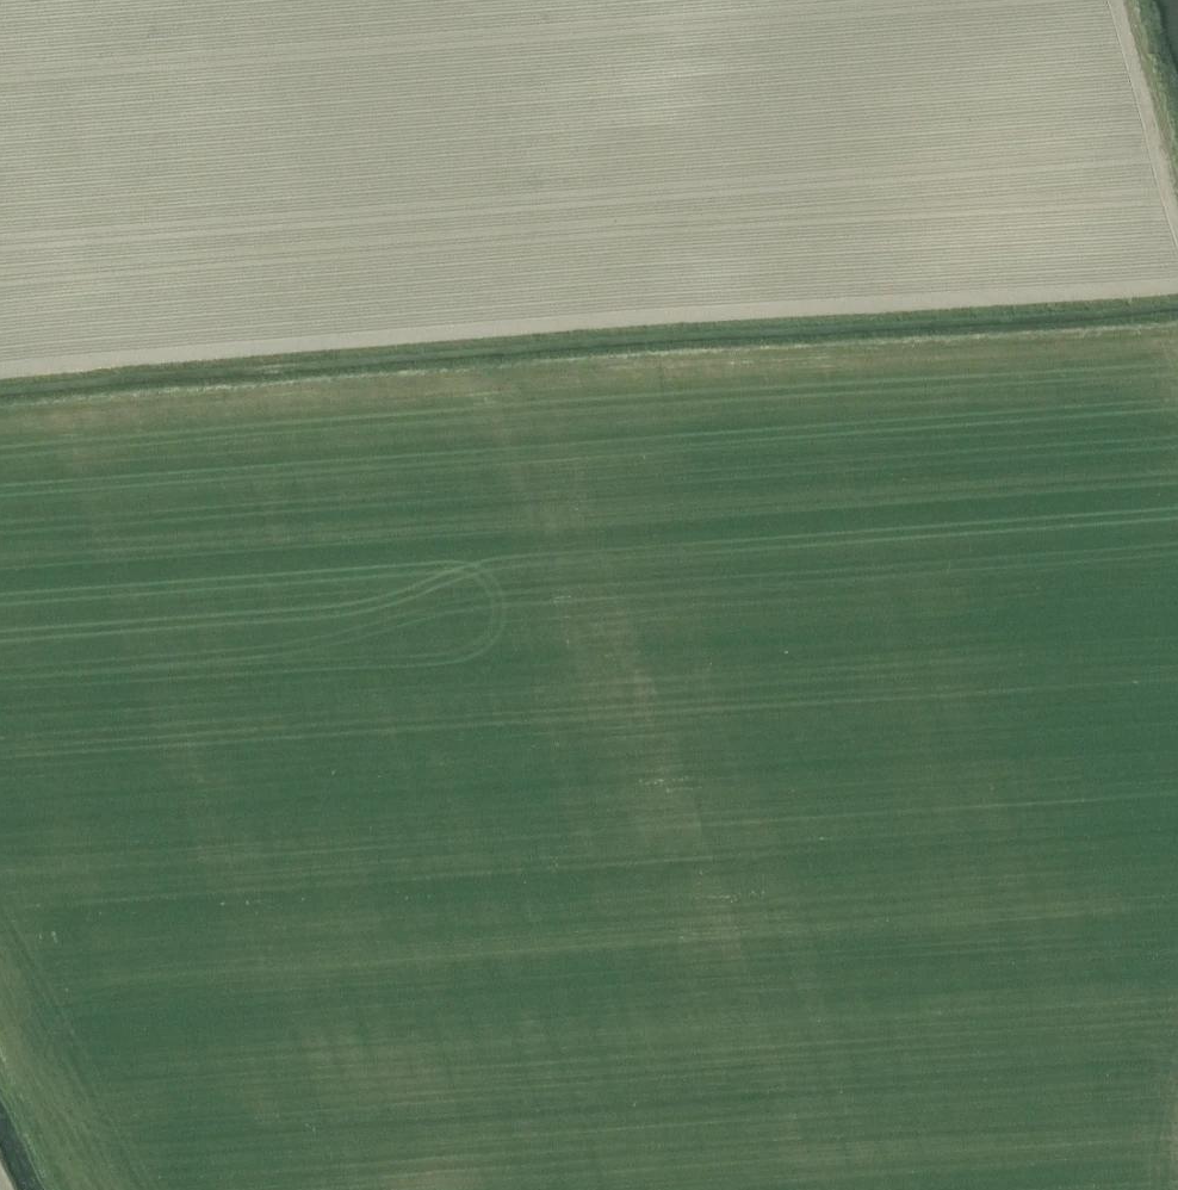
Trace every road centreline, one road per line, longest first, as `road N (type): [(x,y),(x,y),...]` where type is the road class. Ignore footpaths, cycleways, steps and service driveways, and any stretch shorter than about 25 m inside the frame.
road 1 (track): [(71,1189),(0,1052)]

